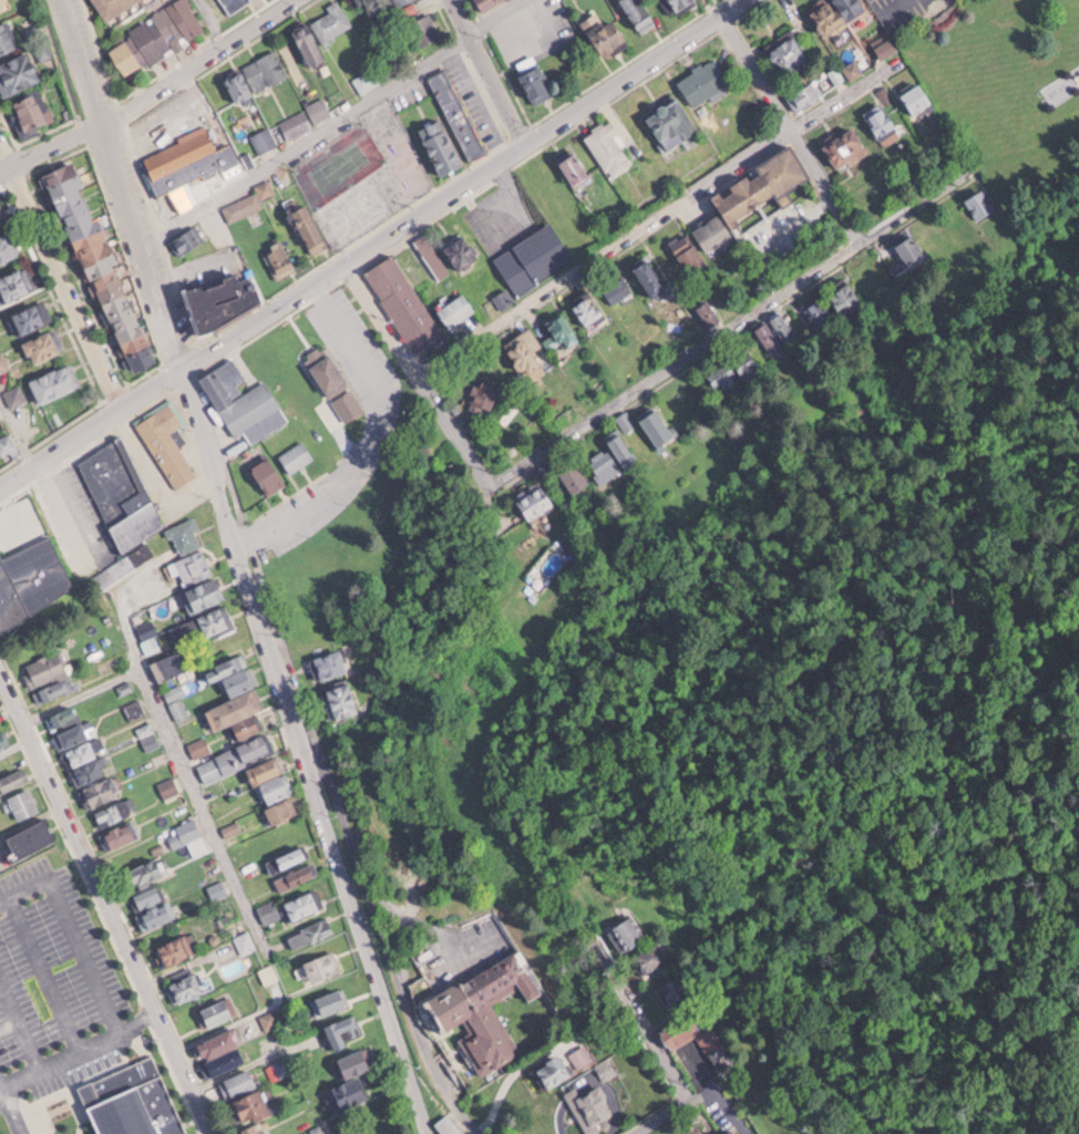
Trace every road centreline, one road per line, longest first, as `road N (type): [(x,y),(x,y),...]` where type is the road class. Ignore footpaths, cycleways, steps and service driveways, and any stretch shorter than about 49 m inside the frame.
road 1 (residential): [(0,486),(743,0)]
road 2 (residential): [(427,1133),(187,364)]
road 3 (residential): [(499,475),(967,171)]
road 4 (residential): [(430,374),(881,65)]
road 5 (residential): [(0,662),(217,1133)]
road 6 (residential): [(187,364),(64,0)]
road 7 (residential): [(240,539),(351,471),(372,440),(379,385),(317,281)]
road 8 (residential): [(0,169),(102,120),(293,0)]
road 9 (residential): [(340,857),(354,864),(436,1065),(495,1133)]
road 10 (residential): [(0,147),(114,410)]
road 11 (residential): [(731,9),(871,234)]
road 12 (residential): [(589,931),(693,1097),(637,1133)]
road 13 (residential): [(351,259),(499,475)]
road 14 (residential): [(450,0),(527,144)]

